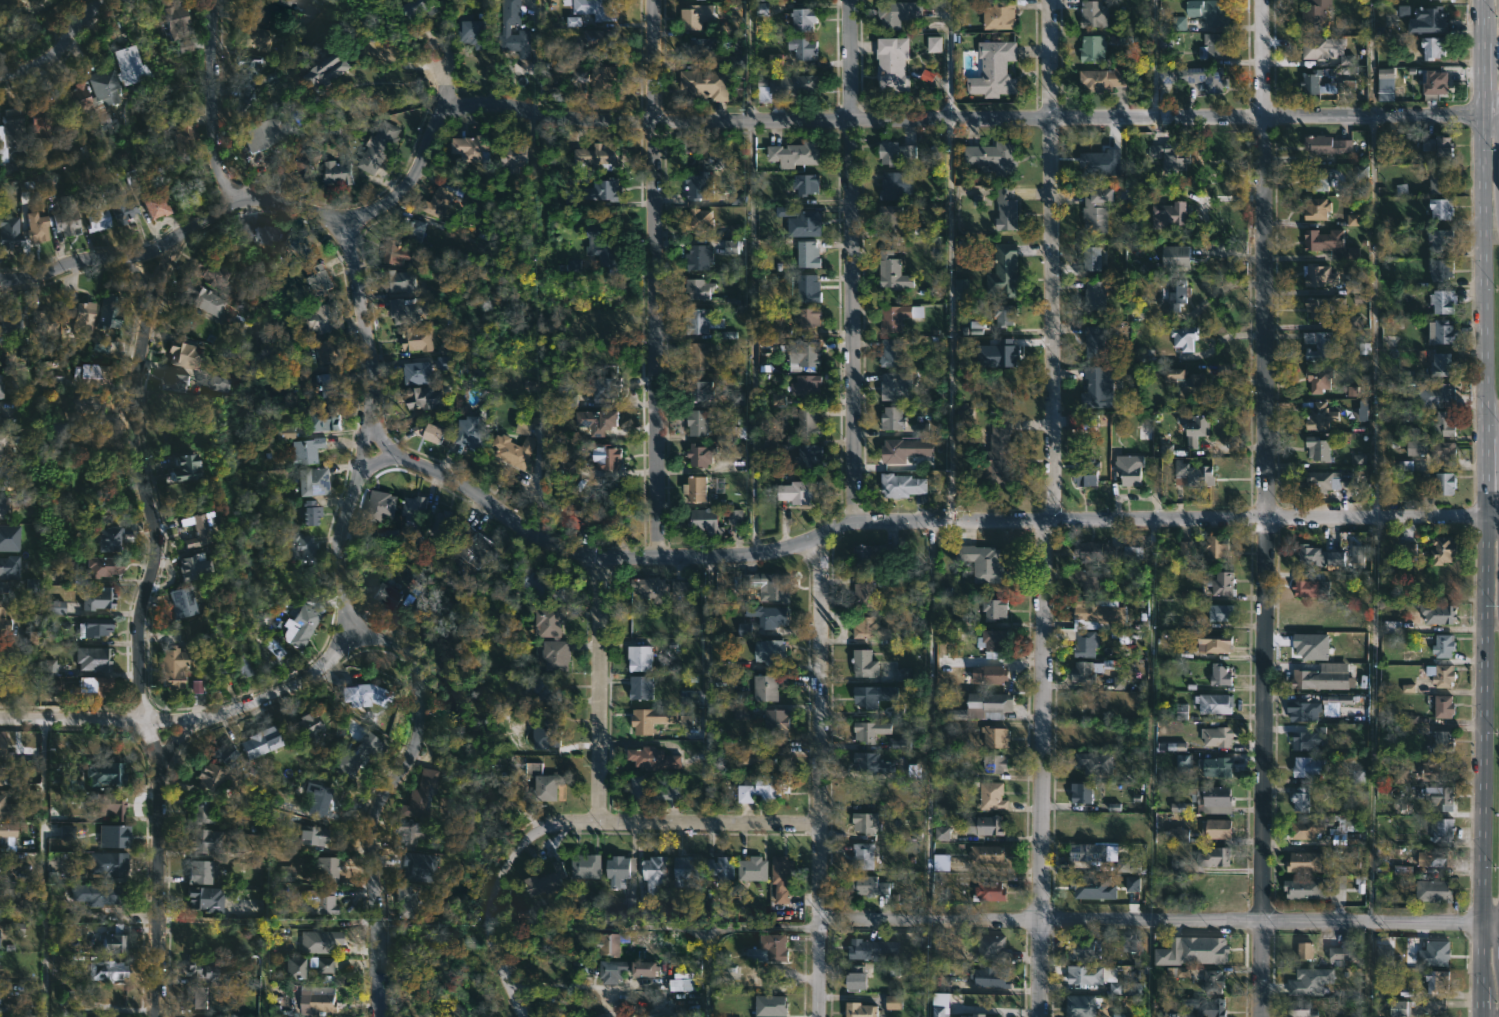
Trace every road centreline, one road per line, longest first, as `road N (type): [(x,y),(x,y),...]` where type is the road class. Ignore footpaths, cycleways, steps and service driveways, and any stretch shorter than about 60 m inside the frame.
road 1 (residential): [(367,443),(393,446),(445,474),(552,549),(605,559),(760,555),(843,528),(886,524),(1483,516)]
road 2 (residential): [(1048,0),(1055,522),(1046,594),(1041,1016)]
road 3 (residential): [(1262,0),(1259,1016)]
road 4 (secondary): [(1480,0),(1480,1016)]
road 5 (residential): [(445,94),(654,124),(1263,118)]
road 6 (residential): [(820,922),(1498,926)]
road 7 (residential): [(652,0),(656,559)]
road 8 (residential): [(852,0),(856,527)]
road 9 (residential): [(166,247),(140,353),(133,438),(155,534),(136,641),(137,723)]
road 10 (residential): [(814,539),(820,1016)]
road 11 (residential): [(341,632),(399,651),(428,677),(424,729),(381,803),(377,828),(380,1016)]
road 12 (residential): [(343,220),(371,386),(367,443),(344,531),(341,632)]
road 13 (residential): [(0,719),(182,725),(243,716),(305,687),(334,654),(341,632)]
road 14 (residential): [(247,190),(324,220),(390,203),(429,153),(445,94),(435,58)]
road 15 (residential): [(156,725),(157,1016)]
road 16 (residential): [(533,831),(819,822)]
road 17 (residential): [(0,279),(143,256),(233,209),(247,190)]
road 18 (residential): [(605,559),(601,823)]
road 19 (residential): [(1263,118),(1480,114)]
road 20 (residential): [(533,831),(501,870),(490,914),(493,951),(527,1016)]
road 21 (residential): [(221,0),(217,146),(223,168),(247,190)]
road 22 (residential): [(0,78),(50,58),(86,19),(121,0)]

